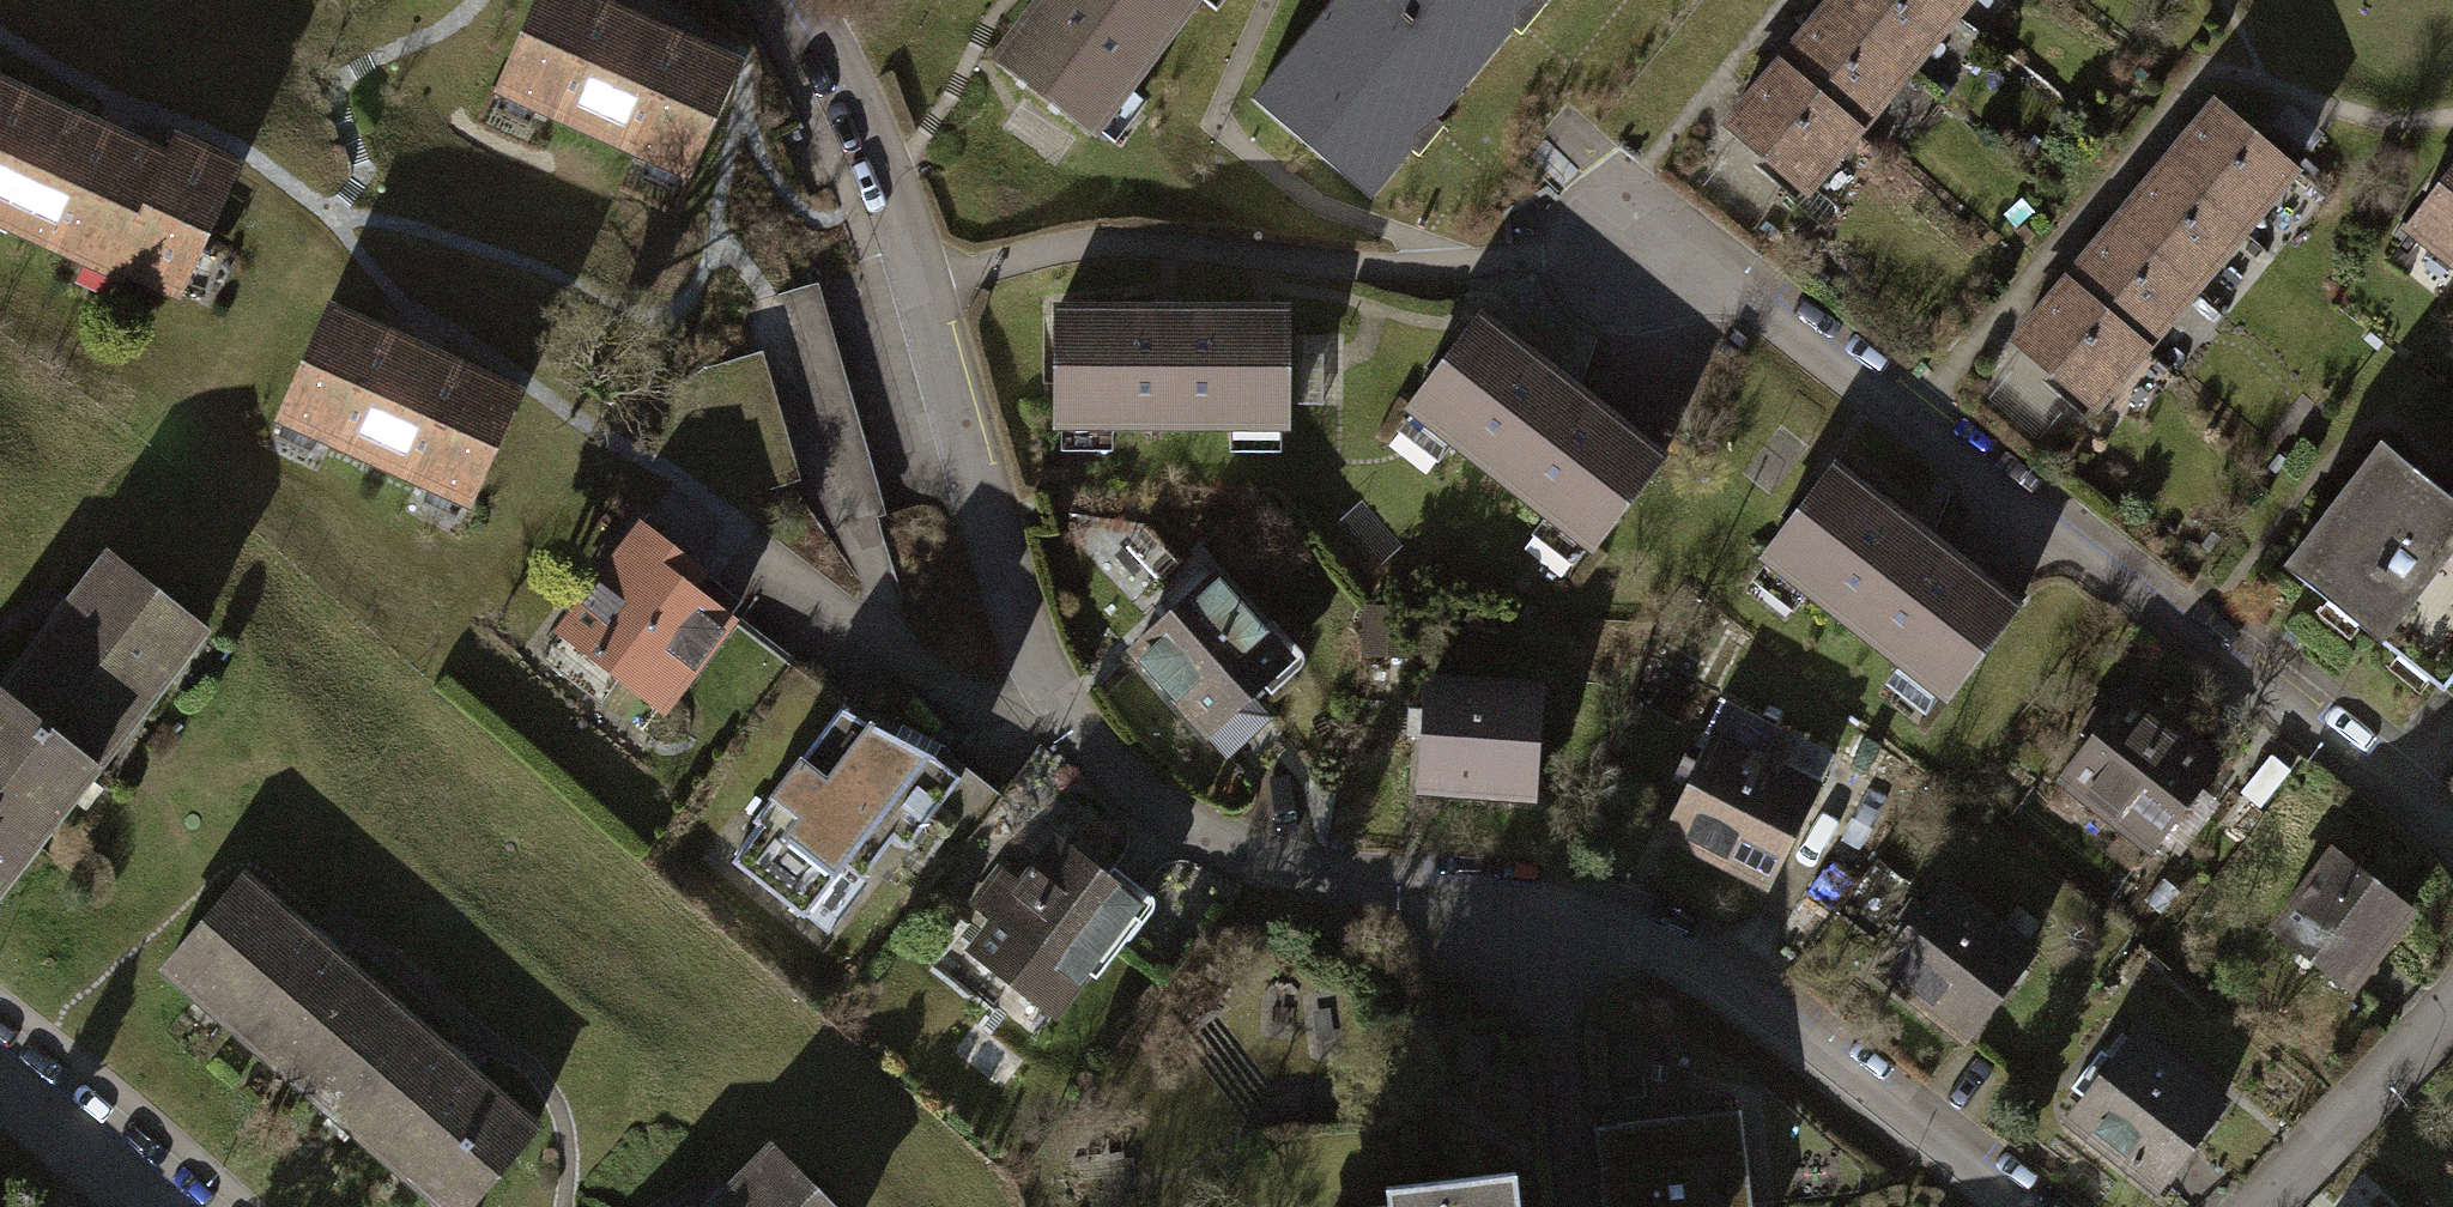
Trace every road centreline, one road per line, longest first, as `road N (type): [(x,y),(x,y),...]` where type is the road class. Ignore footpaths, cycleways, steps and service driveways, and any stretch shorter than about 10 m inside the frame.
road 1 (residential): [(809,0),(890,161),(1004,569),(1065,713),(1129,790),(1216,845),(1342,873),(1480,880),(1595,902),(1688,945),(2038,1206)]
road 2 (residential): [(2452,844),(1742,293),(1628,249)]
road 3 (residential): [(2252,1206),(2452,1000)]
road 4 (residential): [(159,1206),(0,1075)]

